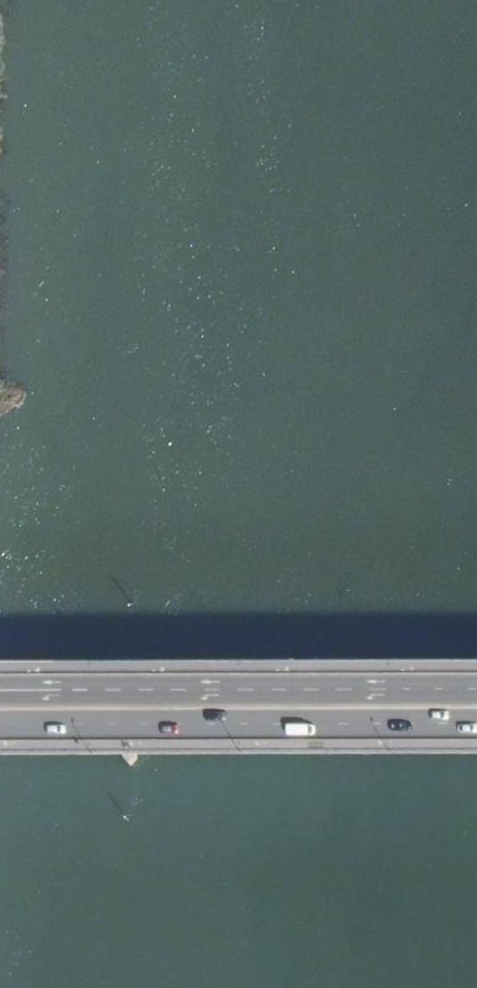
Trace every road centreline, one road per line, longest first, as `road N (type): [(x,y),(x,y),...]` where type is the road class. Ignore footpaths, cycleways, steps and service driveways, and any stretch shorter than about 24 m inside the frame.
road 1 (primary): [(0,730),(476,727)]
road 2 (primary): [(476,693),(0,695)]

